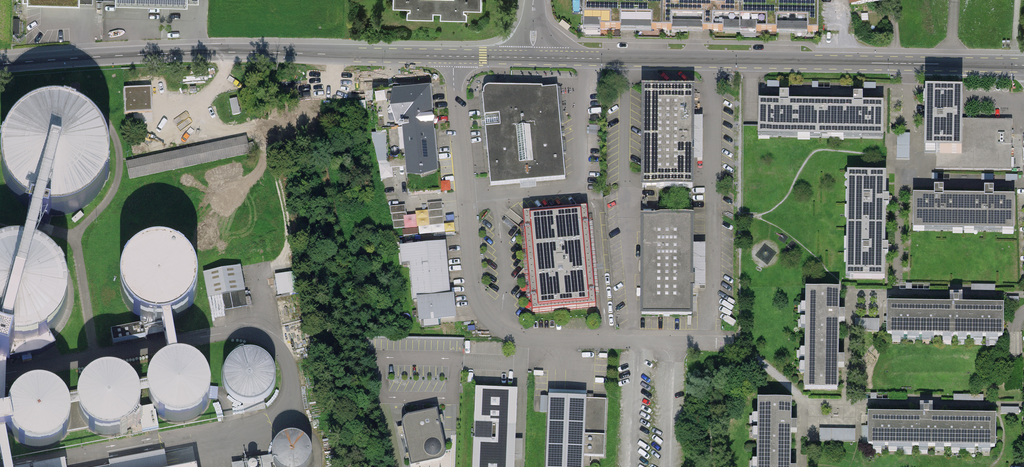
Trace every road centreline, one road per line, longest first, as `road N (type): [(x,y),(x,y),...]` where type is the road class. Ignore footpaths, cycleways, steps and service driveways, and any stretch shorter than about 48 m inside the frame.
road 1 (residential): [(454,57),(476,293),(509,332),(537,339),(715,341),(712,61)]
road 2 (tertiary): [(0,65),(240,52),(454,57)]
road 3 (tertiary): [(712,61),(1023,66)]
road 4 (tertiary): [(532,59),(712,61)]

